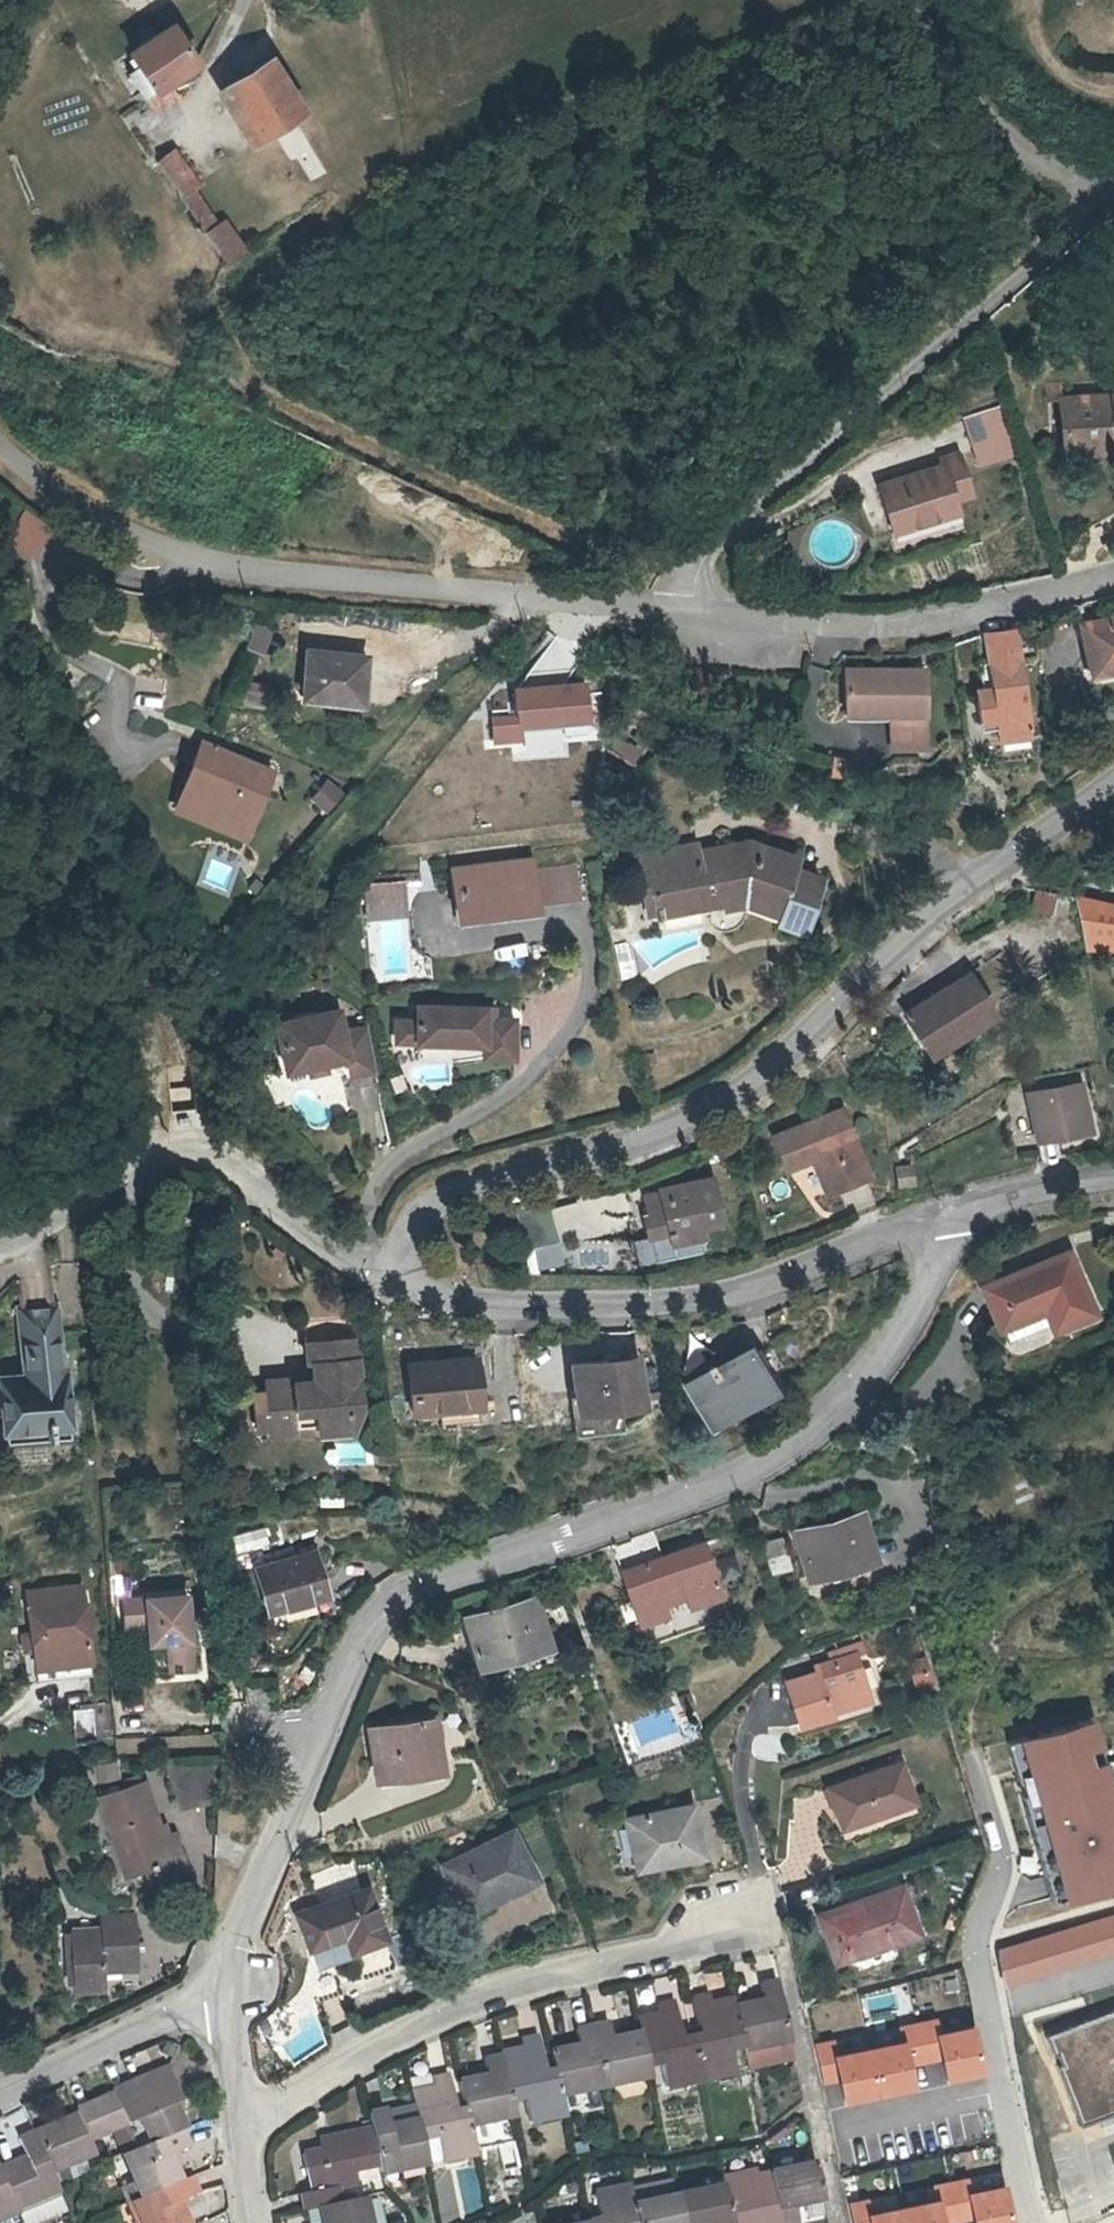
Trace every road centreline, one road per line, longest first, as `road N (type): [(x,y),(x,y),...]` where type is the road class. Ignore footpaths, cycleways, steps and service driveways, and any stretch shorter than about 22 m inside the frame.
road 1 (residential): [(933,1222),(927,1276),(874,1359),(820,1422),(740,1478),(399,1592),(358,1640),(223,1991)]
road 2 (residential): [(387,1269),(408,1226),(438,1196),(607,1152),(715,1112),(1113,779)]
road 3 (unclassified): [(686,614),(232,567),(156,549),(48,485),(0,440)]
road 4 (residential): [(1109,198),(712,554),(689,580),(686,614)]
road 5 (residential): [(933,1222),(742,1291),(647,1308),(448,1303),(404,1287),(387,1269)]
road 6 (residential): [(241,2122),(449,2014),(536,1981),(736,1927)]
road 7 (residential): [(970,1751),(1002,1867),(976,1942),(1032,2222)]
road 8 (residential): [(0,1253),(51,1228),(156,1154),(196,1151),(235,1169),(342,1258),(387,1269)]
road 9 (residential): [(1113,574),(889,635),(686,614)]
road 10 (unclassified): [(1109,198),(1010,143),(945,77),(925,26),(928,0)]
road 11 (residential): [(0,2095),(223,1991)]
road 12 (residential): [(1113,1173),(933,1222)]
road 13 (residential): [(223,1991),(241,2122)]

